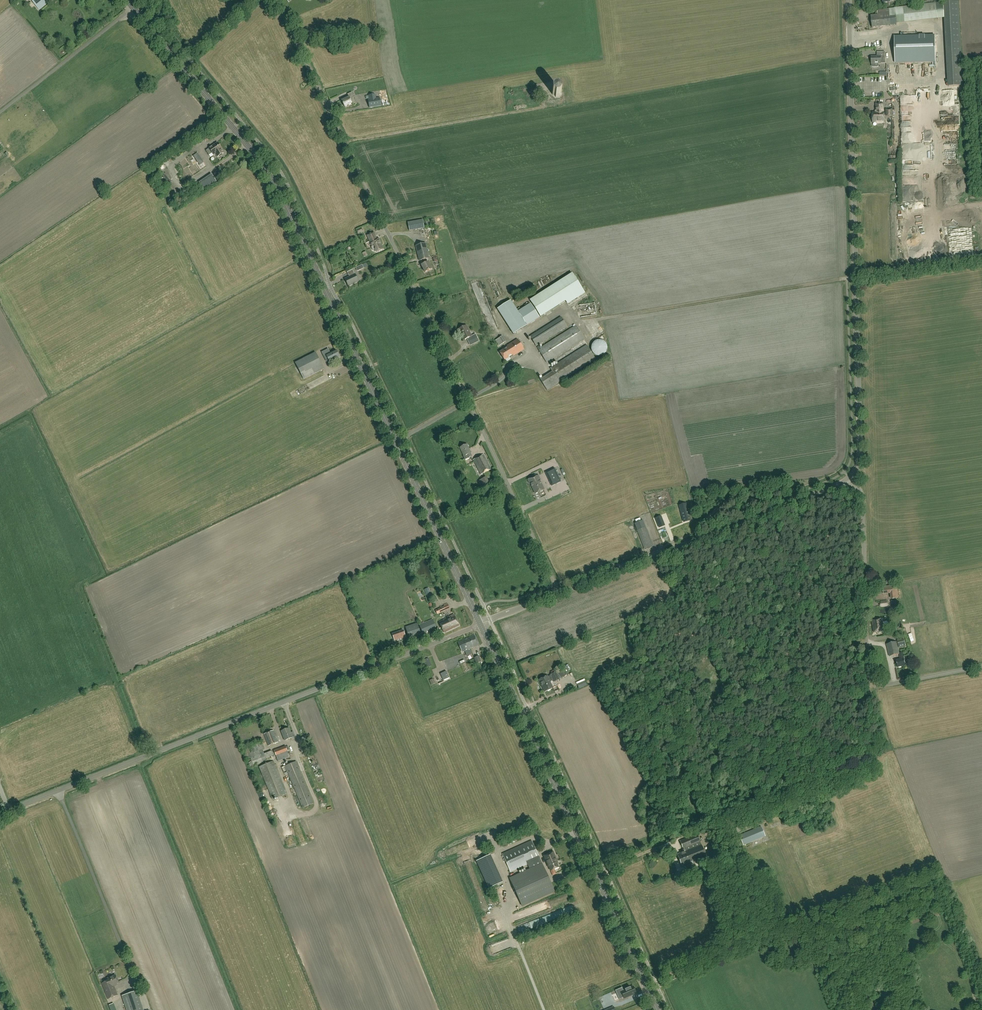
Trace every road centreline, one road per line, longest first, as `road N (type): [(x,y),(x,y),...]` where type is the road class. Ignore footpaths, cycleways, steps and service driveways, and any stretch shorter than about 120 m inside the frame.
road 1 (secondary): [(396,441),(277,188),(127,0)]
road 2 (unclassified): [(0,814),(481,624)]
road 3 (unclassified): [(849,478),(860,452),(849,0)]
road 4 (unclassified): [(468,400),(277,0)]
road 5 (secondary): [(657,1009),(481,624)]
road 6 (unclassified): [(981,666),(891,684),(870,675),(863,499),(849,478)]
road 7 (unclassified): [(559,593),(849,478)]
road 8 (track): [(588,321),(847,278)]
road 9 (track): [(875,680),(884,732),(874,741),(873,767),(760,817)]
road 10 (unclassified): [(559,593),(468,400)]
road 11 (track): [(344,142),(553,106)]
road 12 (secondary): [(481,624),(396,441)]
road 13 (track): [(847,278),(981,255)]

